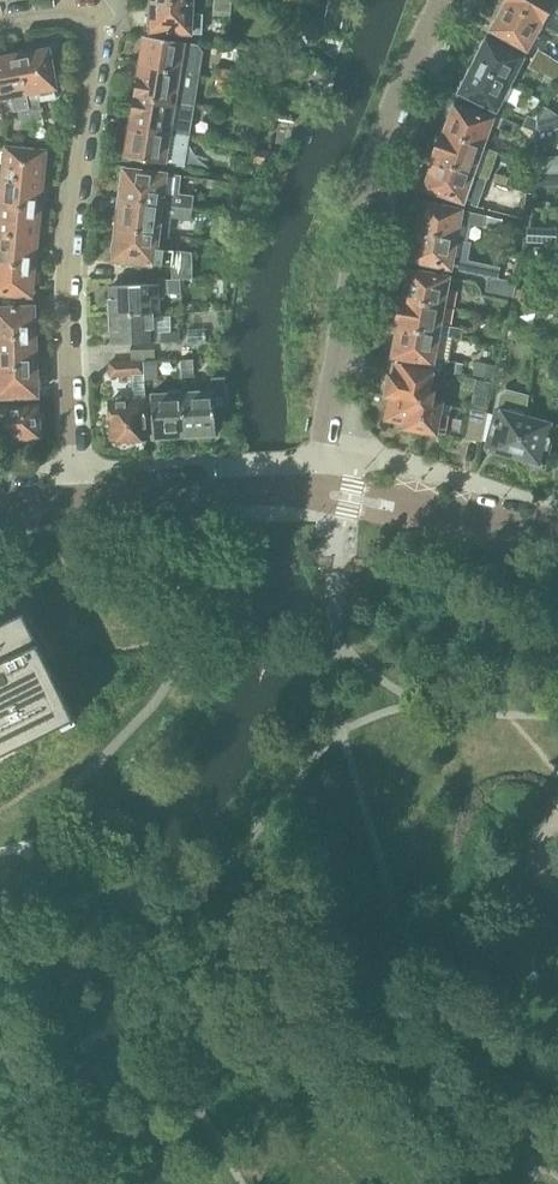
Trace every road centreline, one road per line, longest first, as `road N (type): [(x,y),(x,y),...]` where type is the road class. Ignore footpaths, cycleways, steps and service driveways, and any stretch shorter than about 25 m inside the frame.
road 1 (unclassified): [(72,500),(70,255),(103,32),(95,10),(0,25)]
road 2 (residential): [(328,493),(324,443),(371,190),(390,119),(444,0)]
road 3 (tertiary): [(557,537),(328,493)]
road 4 (tertiary): [(72,500),(244,490)]

